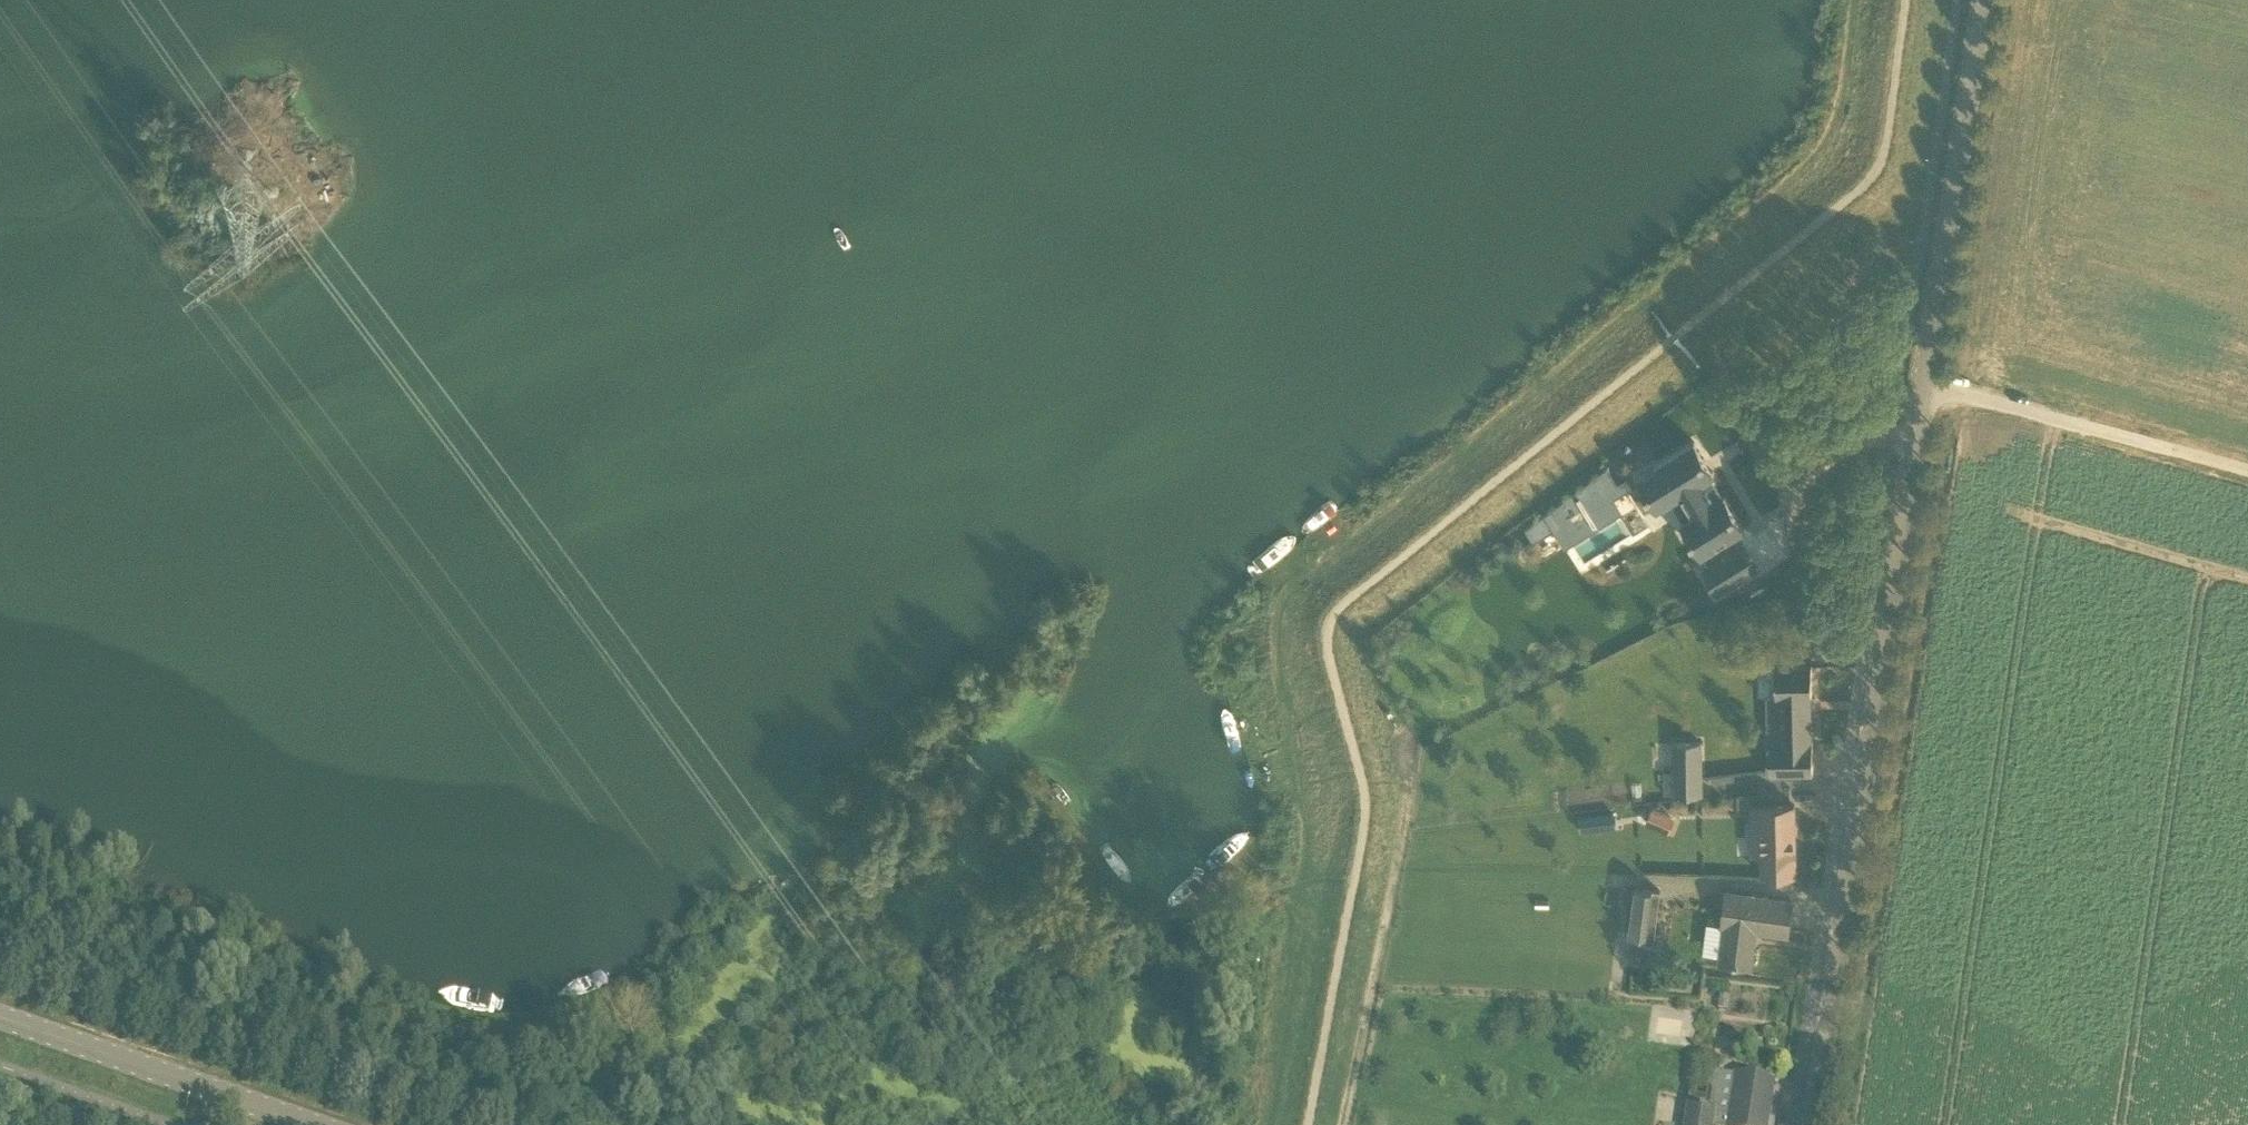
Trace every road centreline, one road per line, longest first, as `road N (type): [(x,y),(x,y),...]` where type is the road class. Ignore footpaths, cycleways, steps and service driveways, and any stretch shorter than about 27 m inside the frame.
road 1 (unclassified): [(1806,1124),(1980,0)]
road 2 (track): [(1920,383),(2247,475)]
road 3 (unclassified): [(309,1124),(0,1018)]

